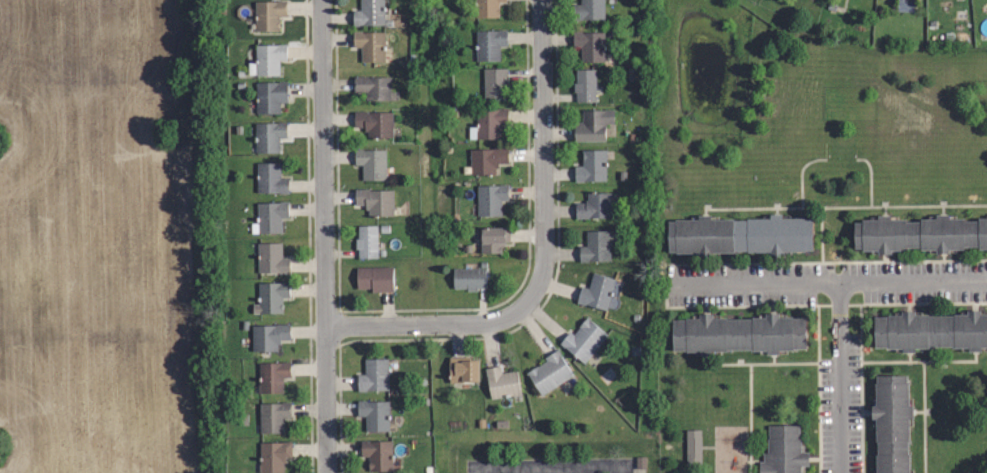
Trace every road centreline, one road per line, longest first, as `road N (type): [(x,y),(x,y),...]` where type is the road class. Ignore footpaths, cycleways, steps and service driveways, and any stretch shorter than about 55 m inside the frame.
road 1 (residential): [(542,0),(545,256),(532,295),(493,322),(325,326)]
road 2 (residential): [(328,472),(321,0)]
road 3 (residential): [(664,288),(986,283)]
road 4 (residential): [(842,472),(840,285)]

